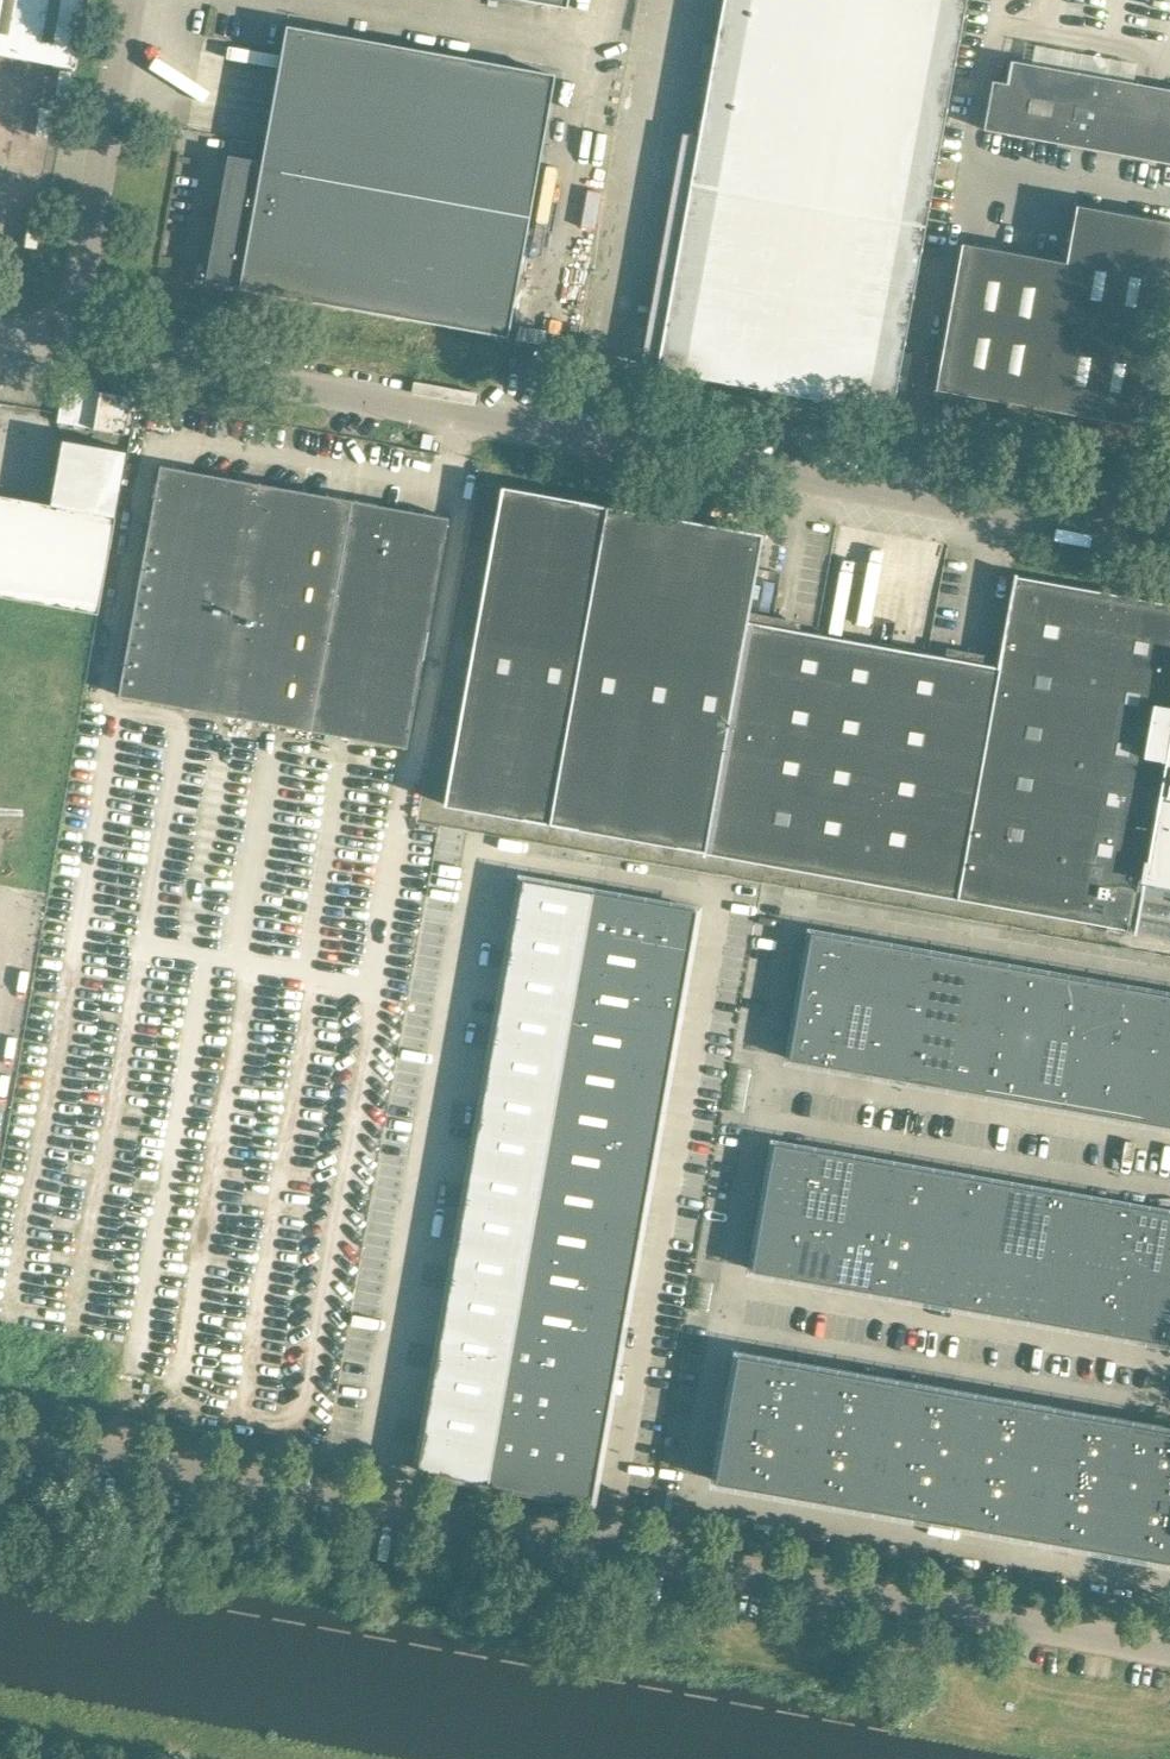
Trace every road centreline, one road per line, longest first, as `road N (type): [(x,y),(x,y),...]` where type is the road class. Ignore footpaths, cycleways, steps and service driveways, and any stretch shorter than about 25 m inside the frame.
road 1 (unclassified): [(1169,1652),(0,1438)]
road 2 (unclassified): [(1169,544),(75,344)]
road 3 (unclassified): [(75,344),(135,0)]

